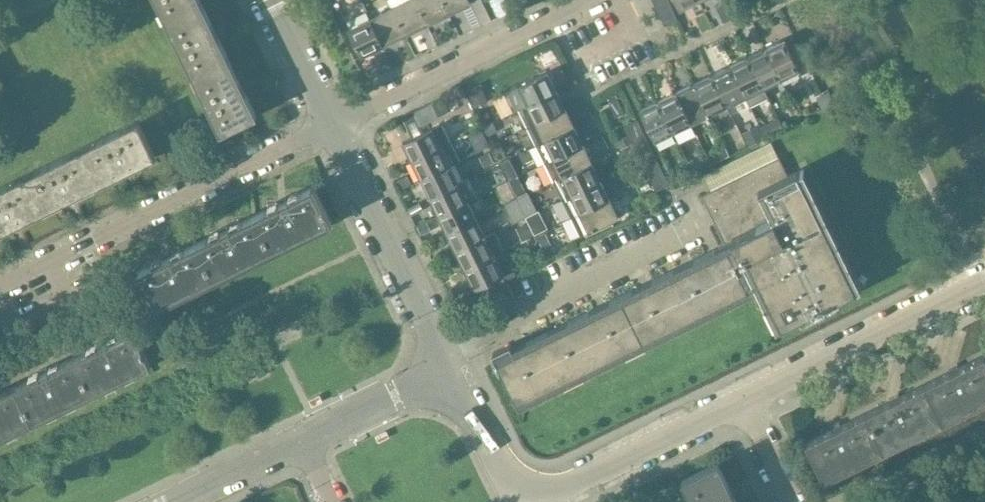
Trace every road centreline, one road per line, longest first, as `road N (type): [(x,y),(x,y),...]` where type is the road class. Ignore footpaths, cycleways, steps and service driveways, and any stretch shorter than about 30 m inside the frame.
road 1 (residential): [(446,369),(507,484),(548,497),(747,399)]
road 2 (residential): [(332,122),(0,281)]
road 3 (residential): [(332,122),(587,0)]
road 4 (residential): [(446,369),(332,122)]
road 5 (residential): [(747,399),(984,282)]
road 6 (residential): [(302,440),(446,369)]
road 7 (residential): [(176,501),(302,440)]
road 8 (residential): [(332,122),(272,0)]

